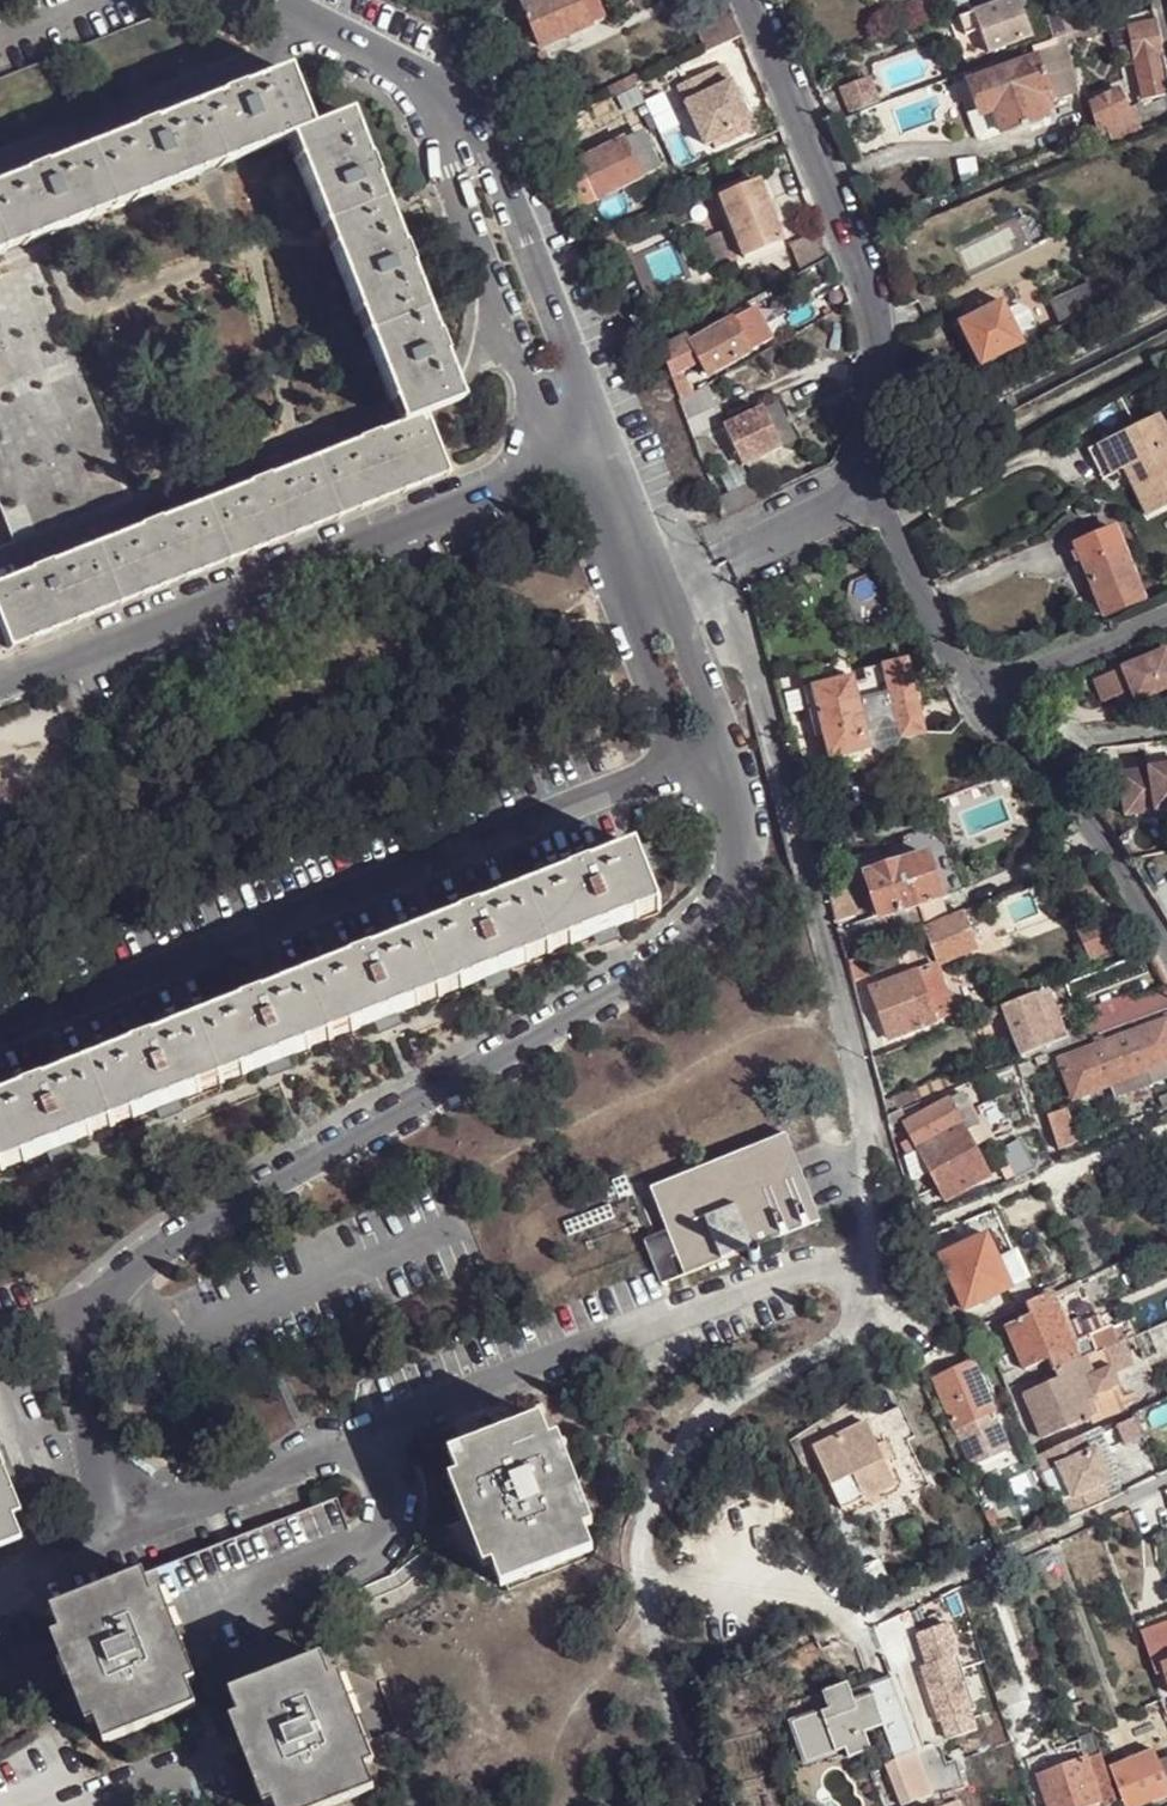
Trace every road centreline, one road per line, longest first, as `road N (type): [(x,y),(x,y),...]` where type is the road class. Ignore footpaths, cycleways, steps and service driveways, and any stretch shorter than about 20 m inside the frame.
road 1 (residential): [(123,1535),(88,1408),(91,1348),(103,1310),(176,1241),(670,950),(714,914),(740,861),(737,825),(709,751)]
road 2 (residential): [(864,1266),(805,1267),(480,1387),(339,1453),(123,1535)]
road 3 (residential): [(0,1032),(709,751)]
road 4 (residential): [(706,575),(752,667),(820,920),(861,1104),(864,1266)]
road 5 (residential): [(864,1266),(849,1334),(745,1392),(660,1476),(643,1516),(638,1570),(703,1805)]
road 6 (residential): [(869,496),(885,380),(880,320),(756,0)]
road 7 (residential): [(578,437),(578,371),(492,139),(429,86)]
road 8 (residential): [(429,86),(433,159),(521,390),(578,437)]
road 9 (residential): [(1166,943),(1120,858),(978,699)]
road 10 (residential): [(978,699),(955,671),(869,496)]
road 11 (residential): [(1166,622),(978,699)]
road 12 (residential): [(429,86),(260,0)]
road 13 (residential): [(644,607),(578,437)]
road 14 (residential): [(706,575),(869,496)]
road 15 (residential): [(709,751),(644,607)]
road 16 (residential): [(123,1535),(0,1594)]

